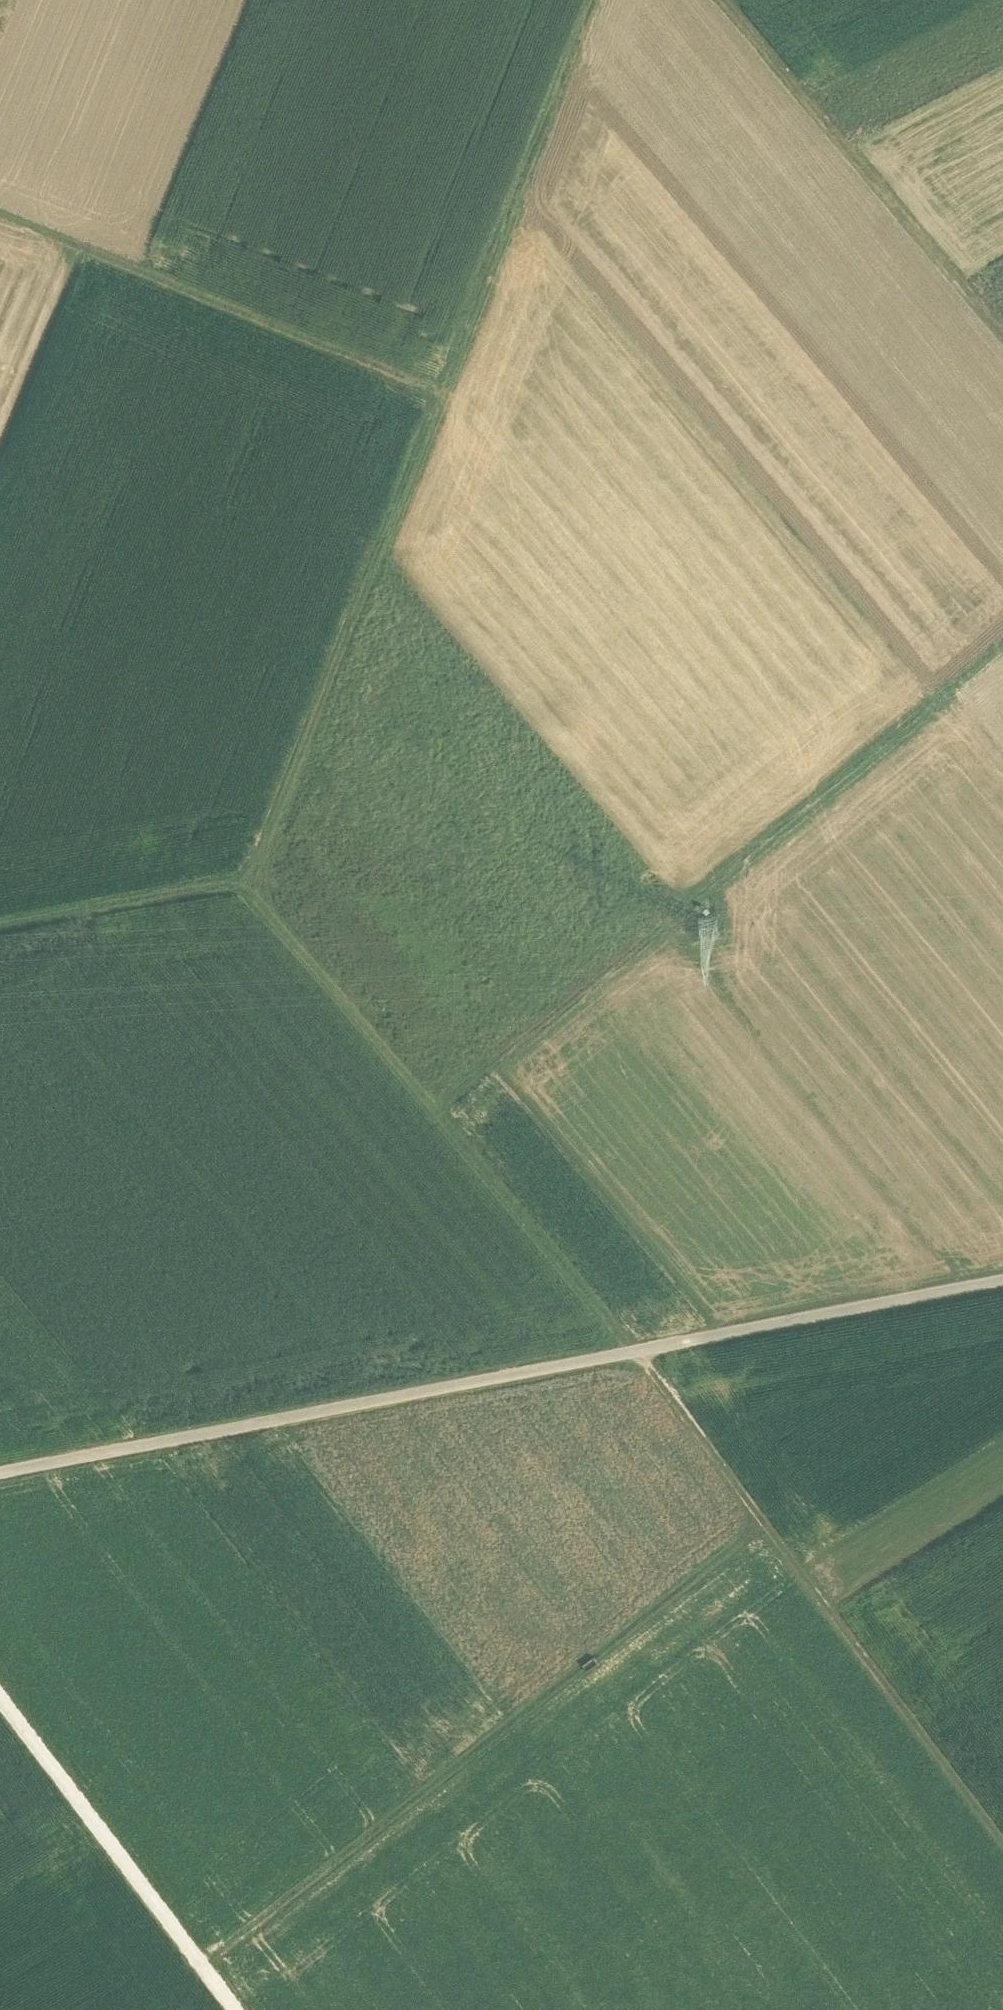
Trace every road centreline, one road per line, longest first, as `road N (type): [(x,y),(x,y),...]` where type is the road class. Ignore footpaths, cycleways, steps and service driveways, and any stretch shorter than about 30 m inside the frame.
road 1 (track): [(240,886),(599,0)]
road 2 (track): [(636,1352),(268,905),(240,886),(0,931)]
road 3 (track): [(438,1114),(1002,642)]
road 4 (track): [(760,1517),(204,1968)]
road 5 (track): [(636,1352),(0,1475)]
road 6 (track): [(1002,1841),(636,1352)]
road 7 (track): [(0,214),(440,392)]
road 8 (track): [(1002,335),(724,0)]
road 9 (track): [(0,1698),(236,2009)]
road 10 (track): [(1002,1282),(636,1352)]

